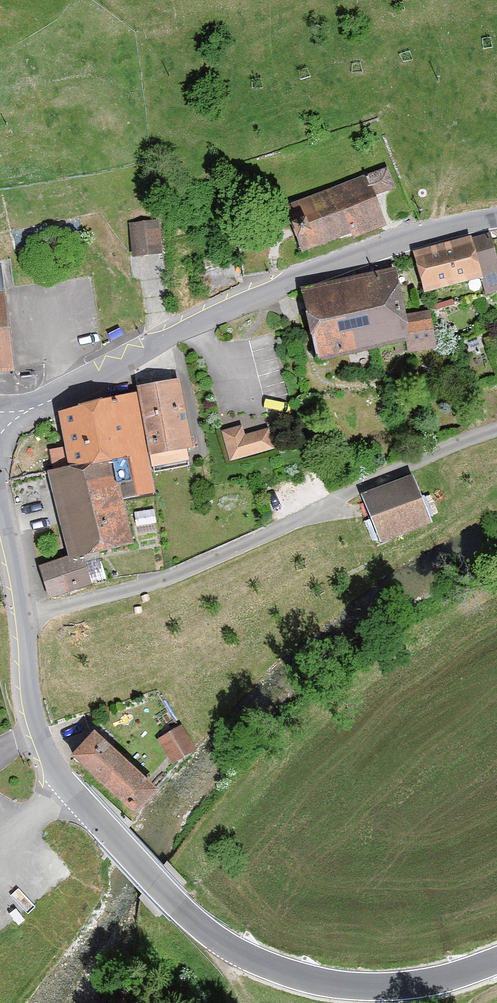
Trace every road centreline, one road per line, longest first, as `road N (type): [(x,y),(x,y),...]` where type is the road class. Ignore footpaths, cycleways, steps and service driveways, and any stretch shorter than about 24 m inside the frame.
road 1 (residential): [(0,501),(19,588),(30,720),(43,751),(205,931),(244,955),(311,979),(369,989),(428,983),(496,959)]
road 2 (tertiary): [(496,223),(301,276),(237,301),(86,386),(0,417)]

